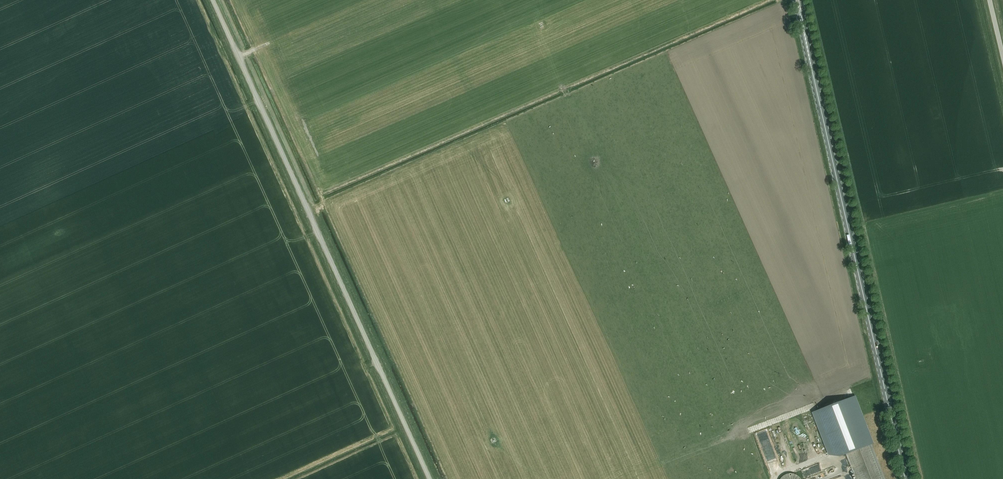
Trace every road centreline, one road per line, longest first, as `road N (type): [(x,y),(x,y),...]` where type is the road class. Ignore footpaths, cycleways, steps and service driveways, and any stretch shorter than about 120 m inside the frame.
road 1 (unclassified): [(428,478),(210,0)]
road 2 (primary): [(905,478),(794,0)]

